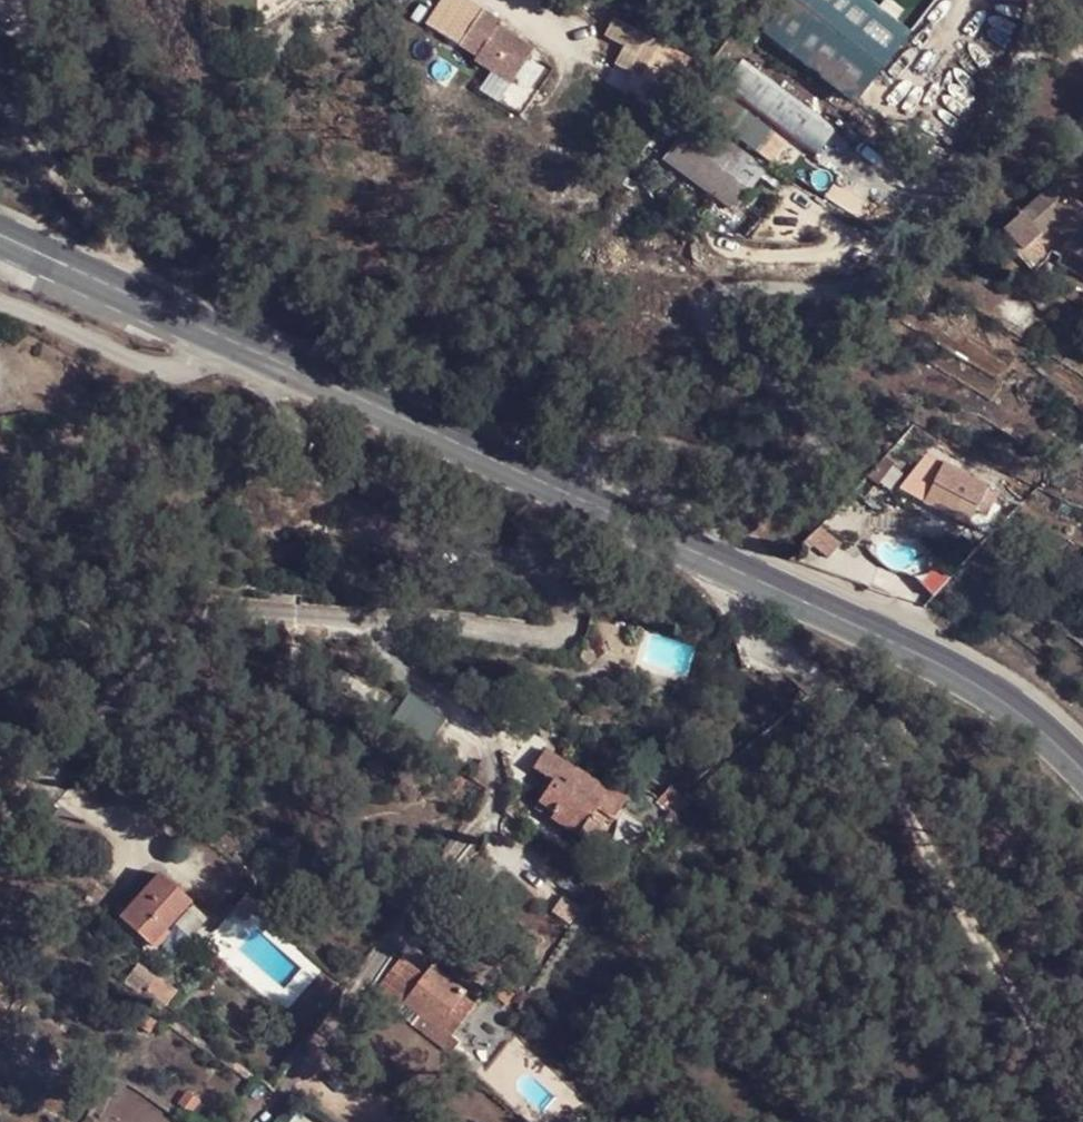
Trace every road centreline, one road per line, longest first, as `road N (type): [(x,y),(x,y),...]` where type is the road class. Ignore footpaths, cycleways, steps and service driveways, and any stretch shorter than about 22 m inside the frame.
road 1 (track): [(306,375),(294,398),(312,433),(369,459),(558,593),(561,616),(546,640),(375,616),(217,614),(167,625),(84,703),(0,814)]
road 2 (primary): [(1082,766),(1008,701),(921,652),(267,357)]
road 3 (track): [(744,575),(741,613),(856,726),(1082,1102)]
road 4 (track): [(375,616),(399,664),(490,743),(491,767),(481,804),(282,1090)]
road 5 (primary): [(267,357),(0,233)]
road 6 (residential): [(267,357),(206,367),(163,359),(0,295)]
road 7 (track): [(131,294),(123,248),(0,104)]

